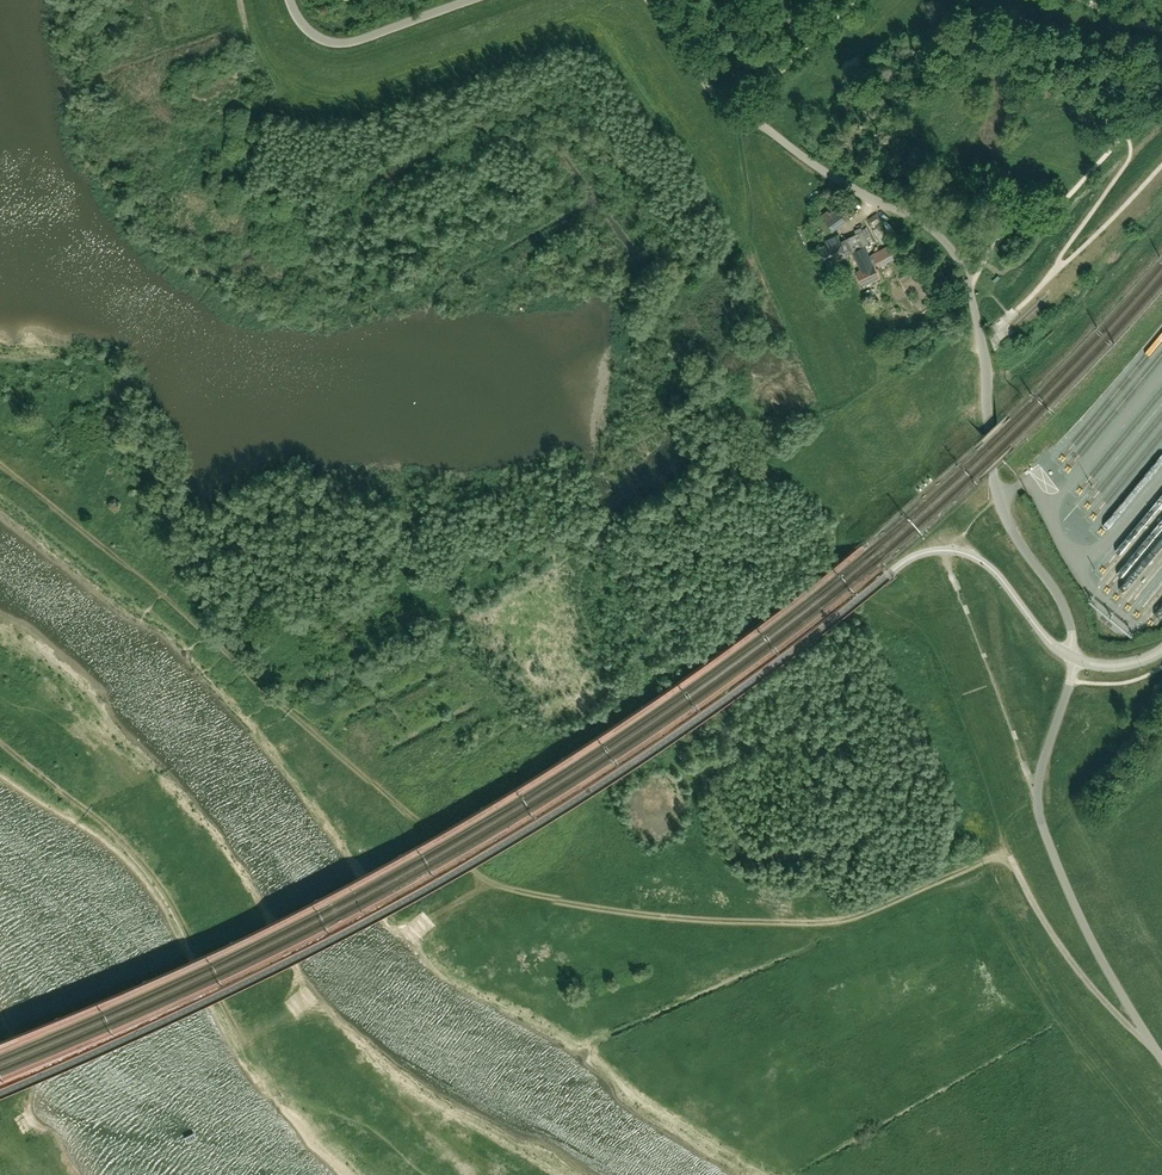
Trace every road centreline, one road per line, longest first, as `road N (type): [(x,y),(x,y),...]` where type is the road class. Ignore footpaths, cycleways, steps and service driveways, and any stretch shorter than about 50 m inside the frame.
road 1 (track): [(0,463),(493,884),(613,910),(829,922),(1009,849),(1062,947),(1155,1049)]
road 2 (unclassified): [(1161,1058),(1075,906),(1038,810),(1039,777),(1072,672),(1071,626),(999,501),(988,367),(963,272),(925,225),(724,103),(651,0)]
road 3 (track): [(295,1012),(261,1033),(236,1029),(152,872),(90,810),(0,741)]
road 4 (unclassified): [(471,0),(340,44),(306,27),(291,0)]

